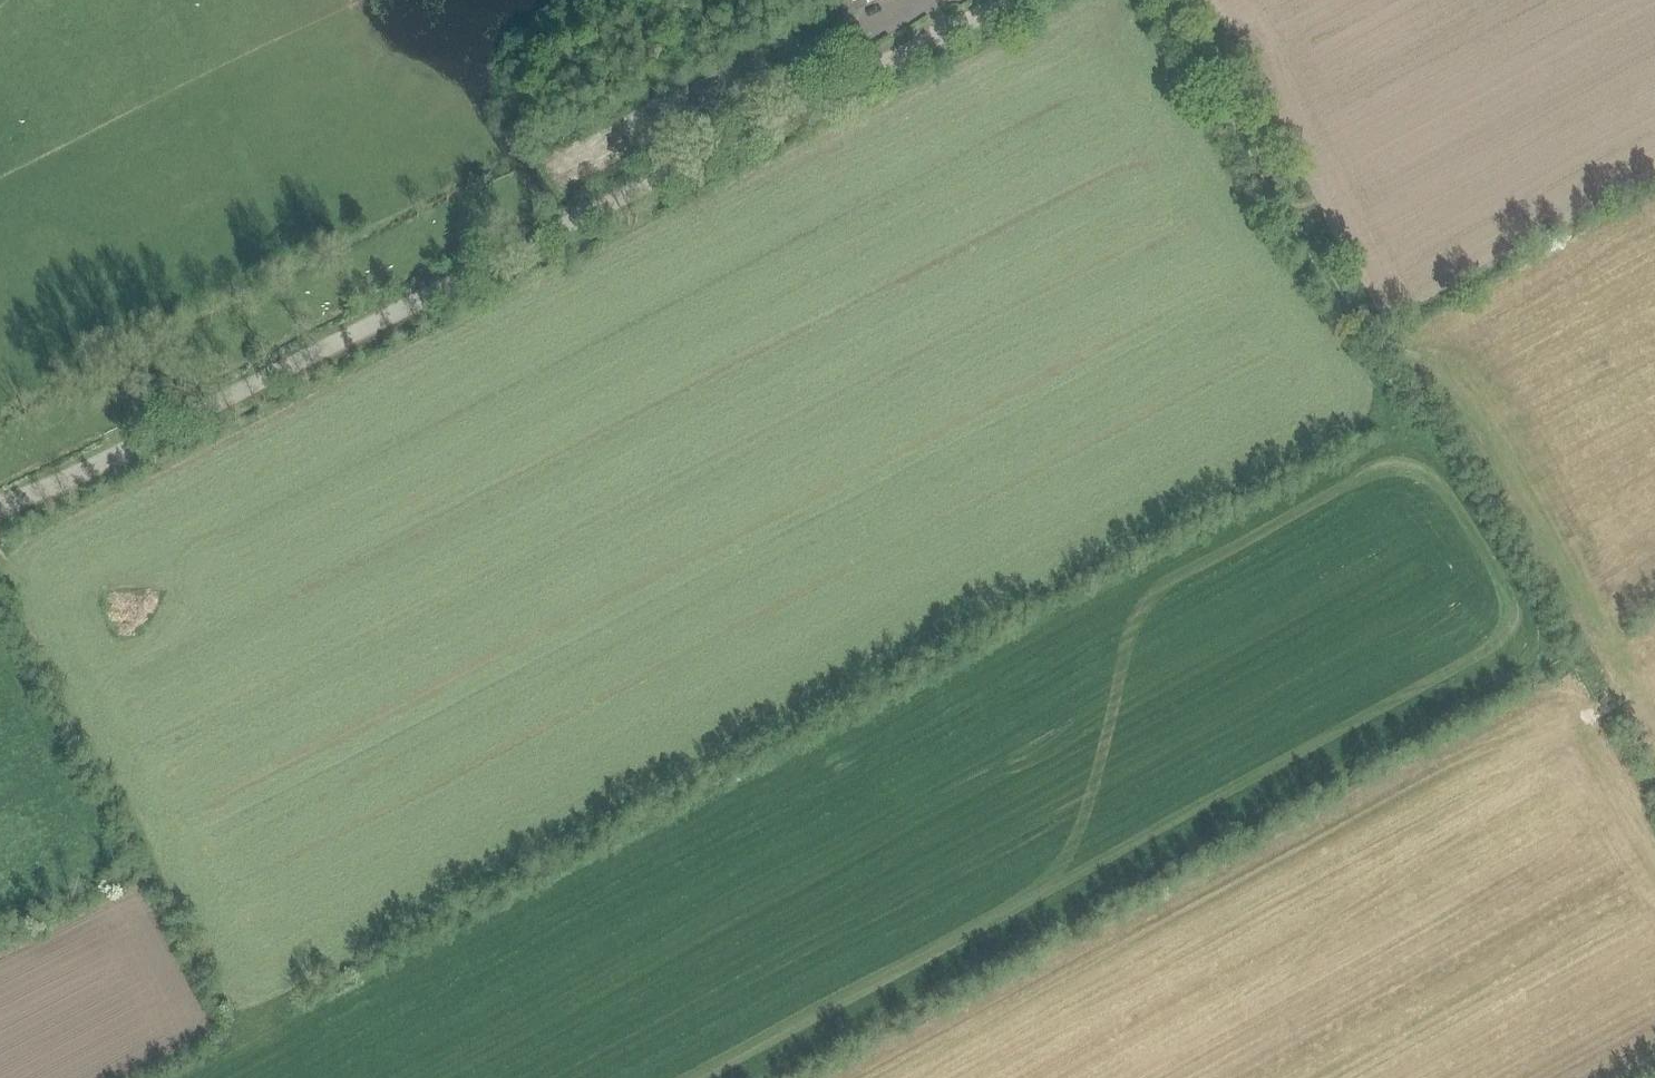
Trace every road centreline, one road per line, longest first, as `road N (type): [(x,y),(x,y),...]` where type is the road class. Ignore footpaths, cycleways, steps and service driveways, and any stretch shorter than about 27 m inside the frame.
road 1 (unclassified): [(1007,0),(0,502)]

